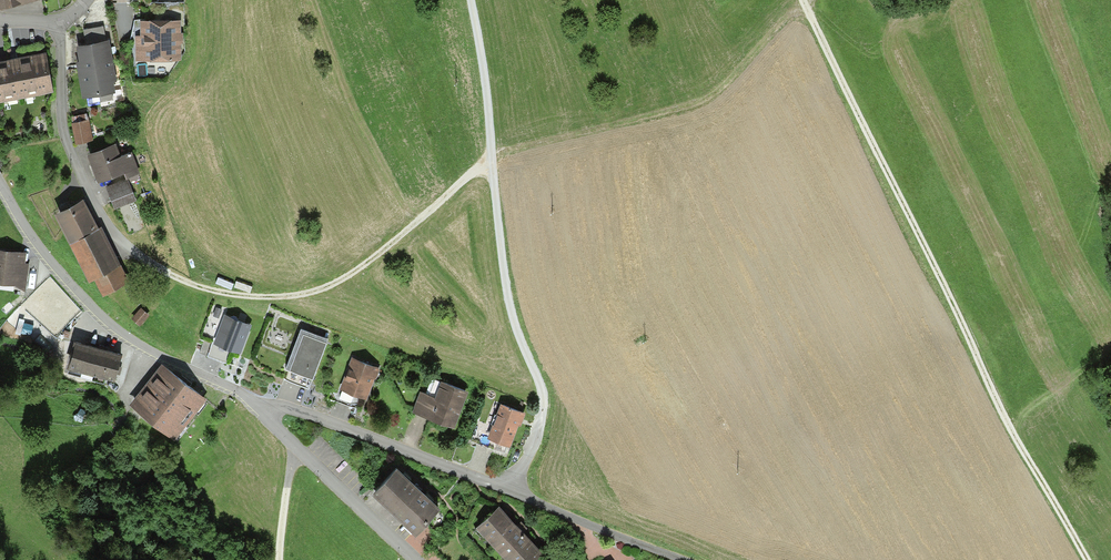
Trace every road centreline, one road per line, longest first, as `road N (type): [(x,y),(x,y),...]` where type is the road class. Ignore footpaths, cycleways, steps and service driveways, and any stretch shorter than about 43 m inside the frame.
road 1 (track): [(803,0),(1008,428),(1084,559)]
road 2 (track): [(468,0),(504,281),(541,419),(511,492)]
road 3 (residential): [(263,414),(271,406),(326,420),(689,559)]
road 4 (track): [(488,160),(360,266),(317,291),(271,299),(230,294),(160,268)]
road 5 (residential): [(0,183),(40,250),(109,321),(263,414)]
road 6 (residential): [(160,268),(108,226),(66,139),(58,20)]
road 7 (unclassified): [(263,414),(415,559)]
road 8 (unknown): [(265,298),(221,149)]

